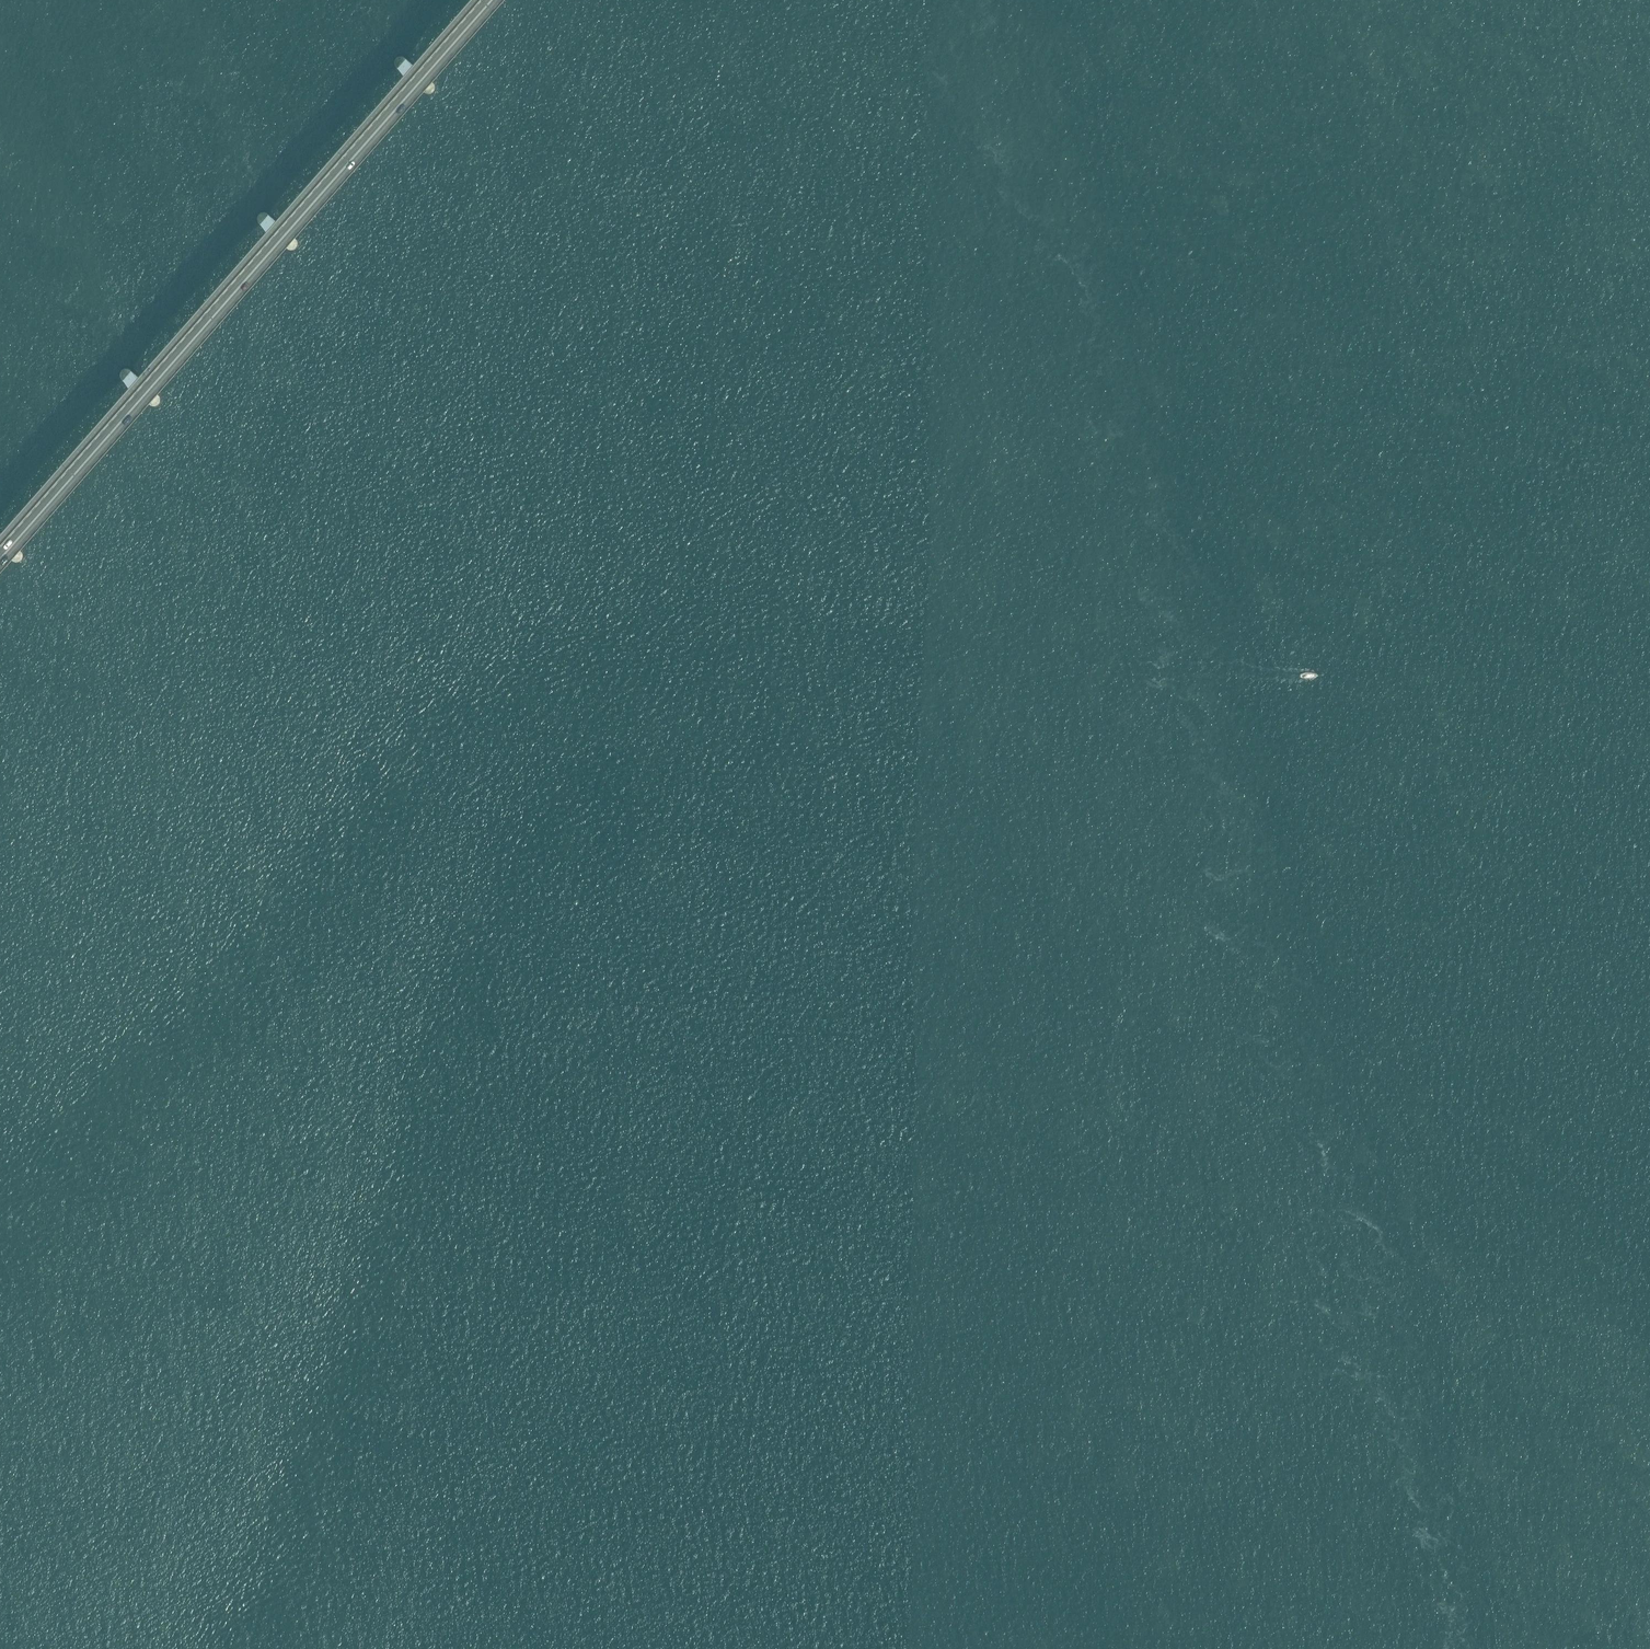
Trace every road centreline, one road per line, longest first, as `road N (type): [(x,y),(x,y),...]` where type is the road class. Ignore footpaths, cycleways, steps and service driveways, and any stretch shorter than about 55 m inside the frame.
road 1 (primary): [(0,551),(485,0)]

